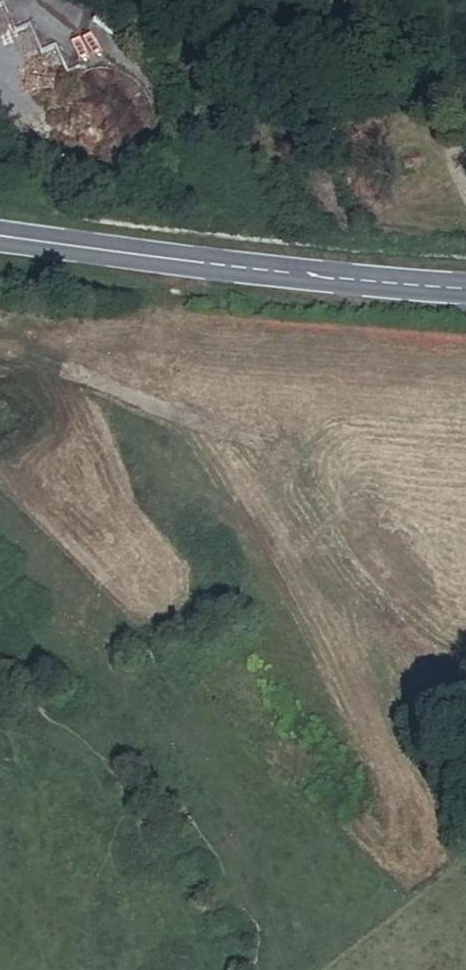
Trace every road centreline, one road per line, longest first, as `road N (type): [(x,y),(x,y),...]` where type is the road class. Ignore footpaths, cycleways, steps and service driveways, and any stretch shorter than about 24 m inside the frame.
road 1 (secondary): [(465,289),(251,272),(0,235)]

